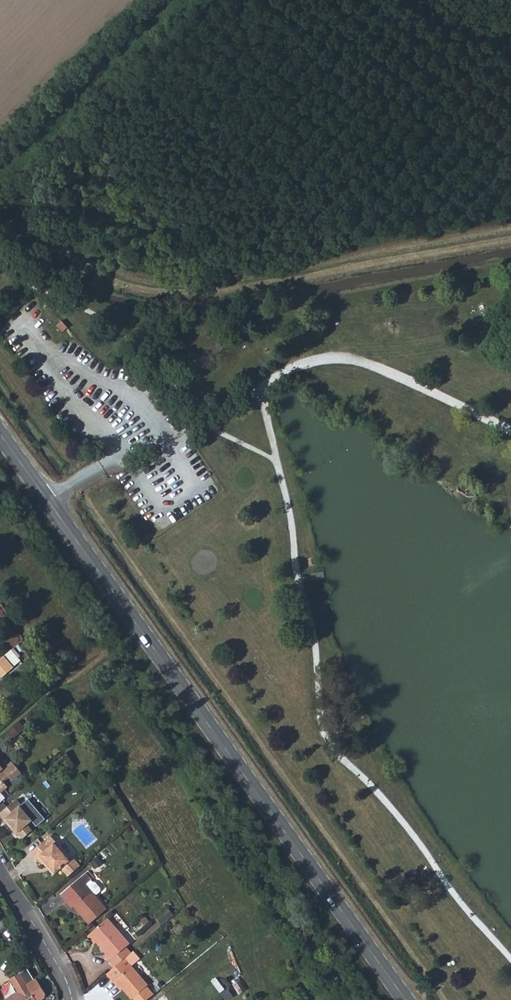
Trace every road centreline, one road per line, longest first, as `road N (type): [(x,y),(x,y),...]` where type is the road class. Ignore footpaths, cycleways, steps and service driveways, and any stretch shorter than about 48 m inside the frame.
road 1 (secondary): [(406,999),(0,434)]
road 2 (track): [(510,236),(183,292),(125,282),(0,196)]
road 3 (track): [(173,0),(0,164)]
road 4 (residential): [(72,999),(0,870)]

